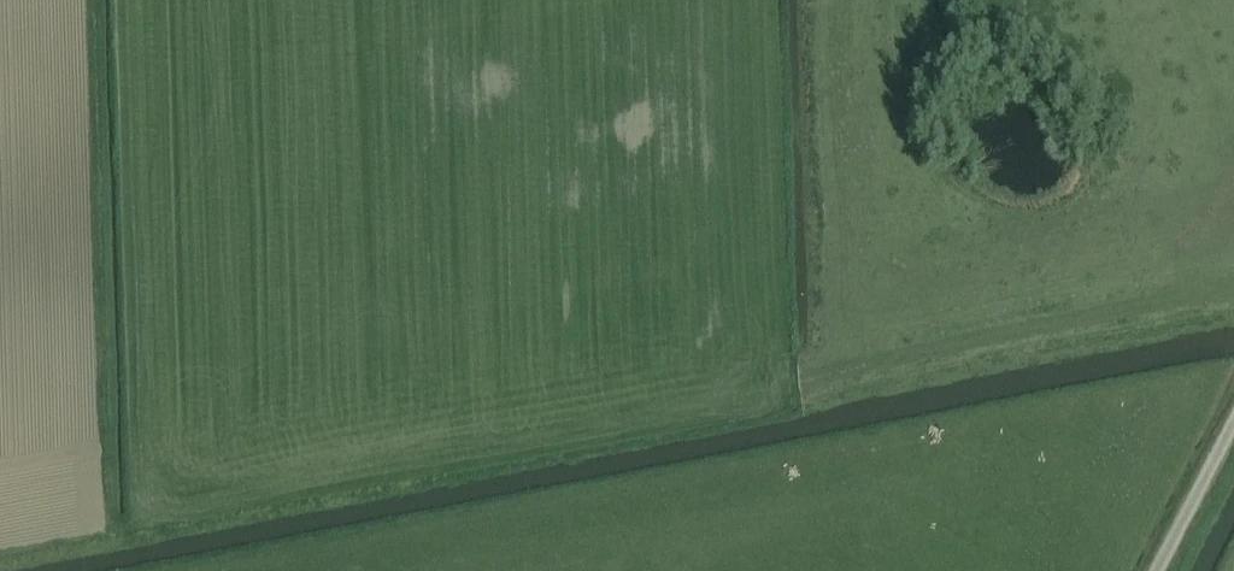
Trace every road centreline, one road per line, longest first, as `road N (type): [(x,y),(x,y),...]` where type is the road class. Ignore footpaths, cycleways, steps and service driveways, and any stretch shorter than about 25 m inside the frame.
road 1 (unclassified): [(1155,570),(1233,417)]

